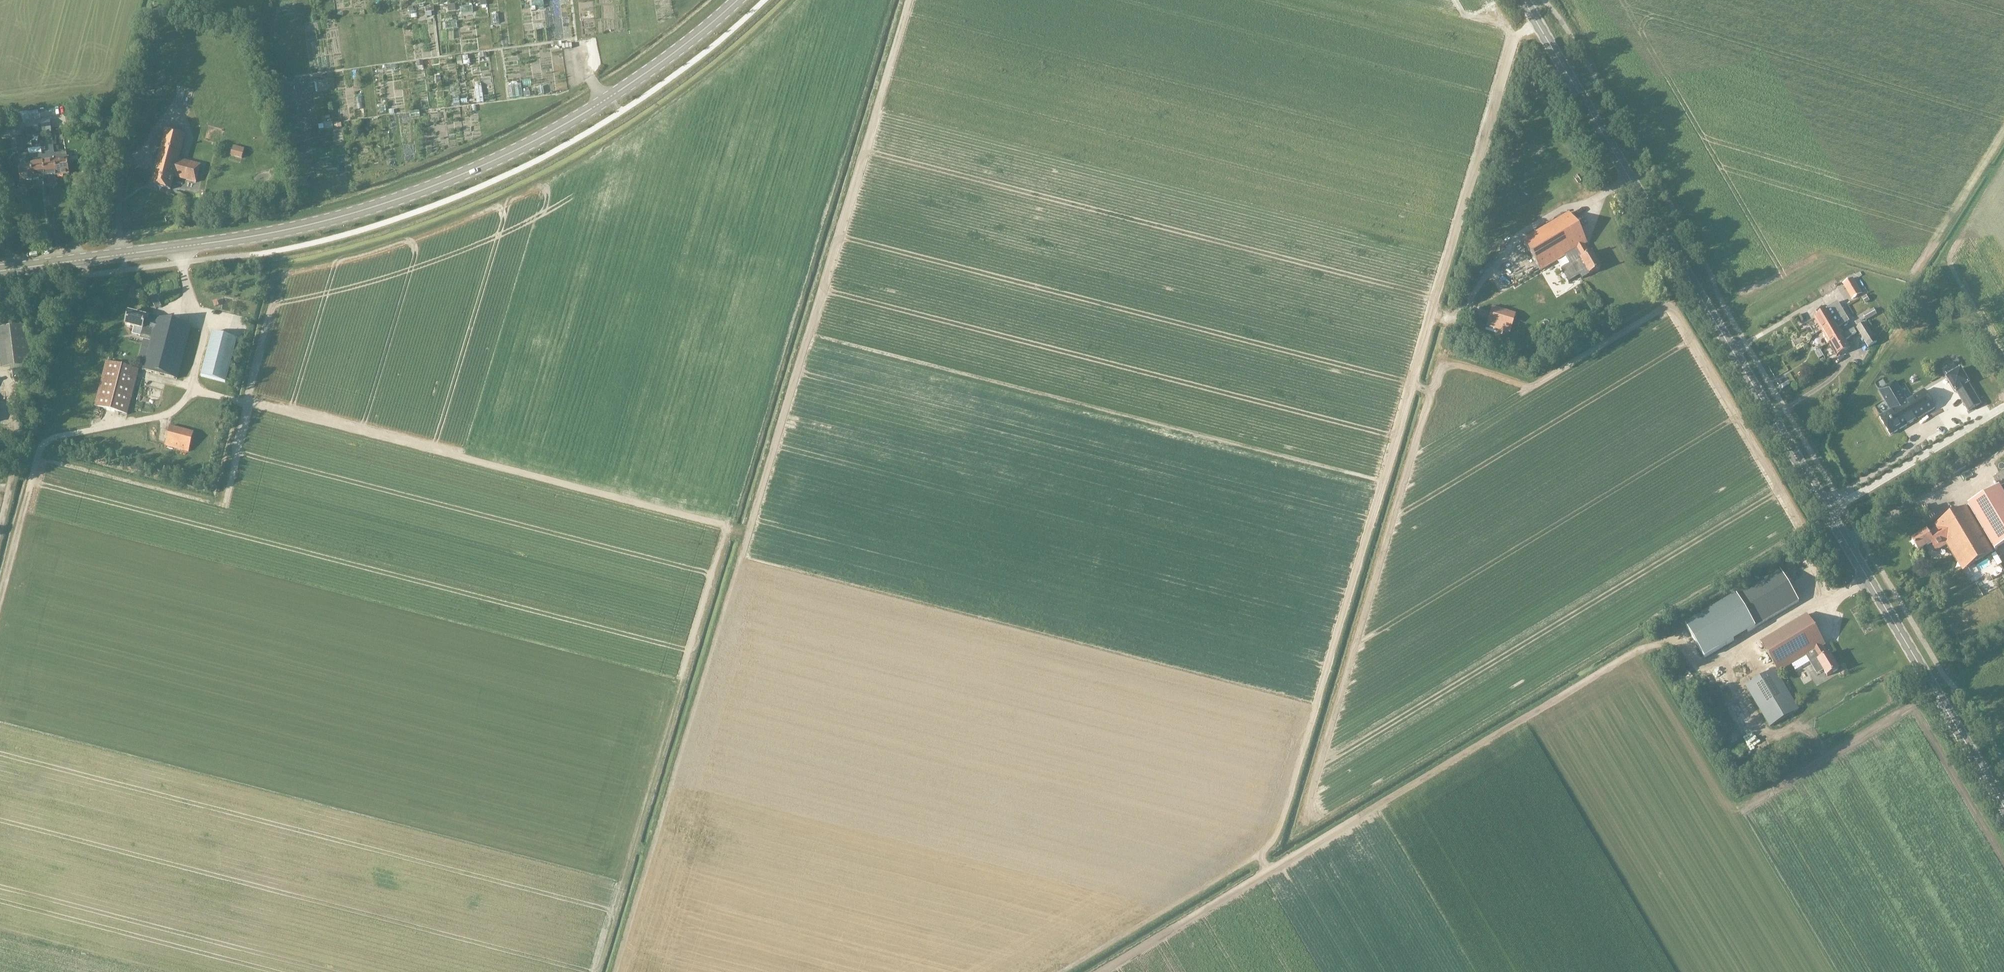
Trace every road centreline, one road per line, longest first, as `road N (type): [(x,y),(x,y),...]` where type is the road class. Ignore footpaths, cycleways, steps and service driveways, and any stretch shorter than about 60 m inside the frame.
road 1 (secondary): [(2003,808),(1521,0)]
road 2 (secondary): [(0,271),(259,235),(409,195),(576,117),(736,0)]
road 3 (track): [(1536,25),(1519,38),(1318,700)]

